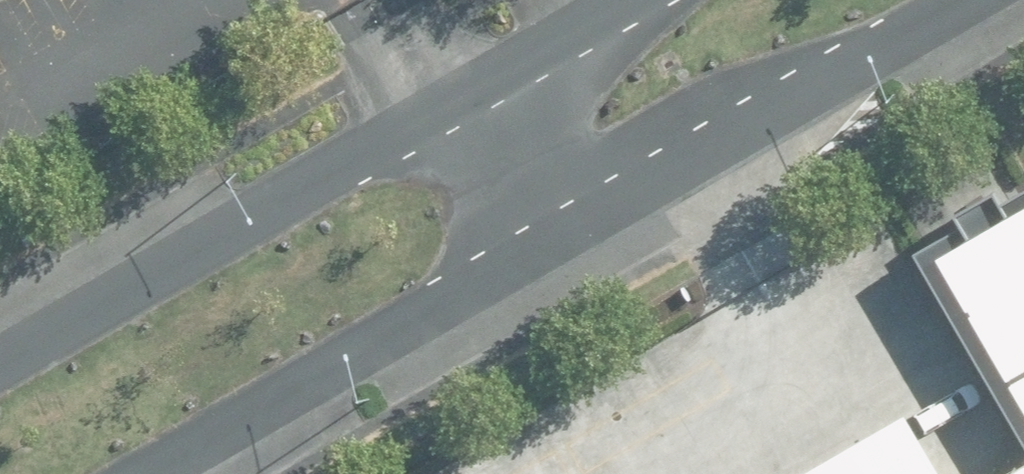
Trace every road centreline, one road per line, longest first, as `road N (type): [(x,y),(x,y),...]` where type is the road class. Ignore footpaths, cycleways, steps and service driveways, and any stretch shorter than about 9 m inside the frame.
road 1 (unclassified): [(0,374),(492,94)]
road 2 (unclassified): [(572,227),(141,473)]
road 3 (unclassified): [(959,0),(572,227)]
road 4 (unclassified): [(492,94),(650,0)]
road 5 (unclassified): [(572,227),(492,94)]

